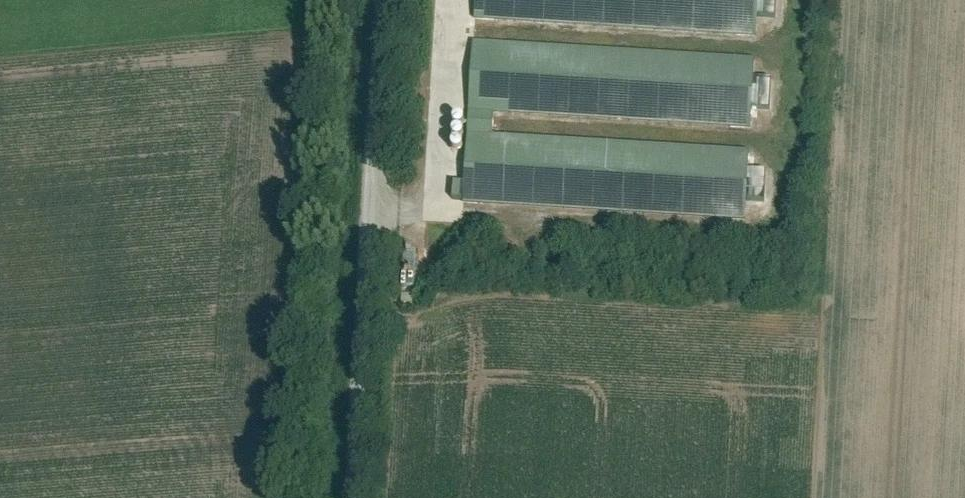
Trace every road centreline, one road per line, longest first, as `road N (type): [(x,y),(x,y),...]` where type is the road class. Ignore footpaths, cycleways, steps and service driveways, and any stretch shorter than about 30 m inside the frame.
road 1 (unclassified): [(363,289),(382,0)]
road 2 (track): [(351,497),(363,289)]

